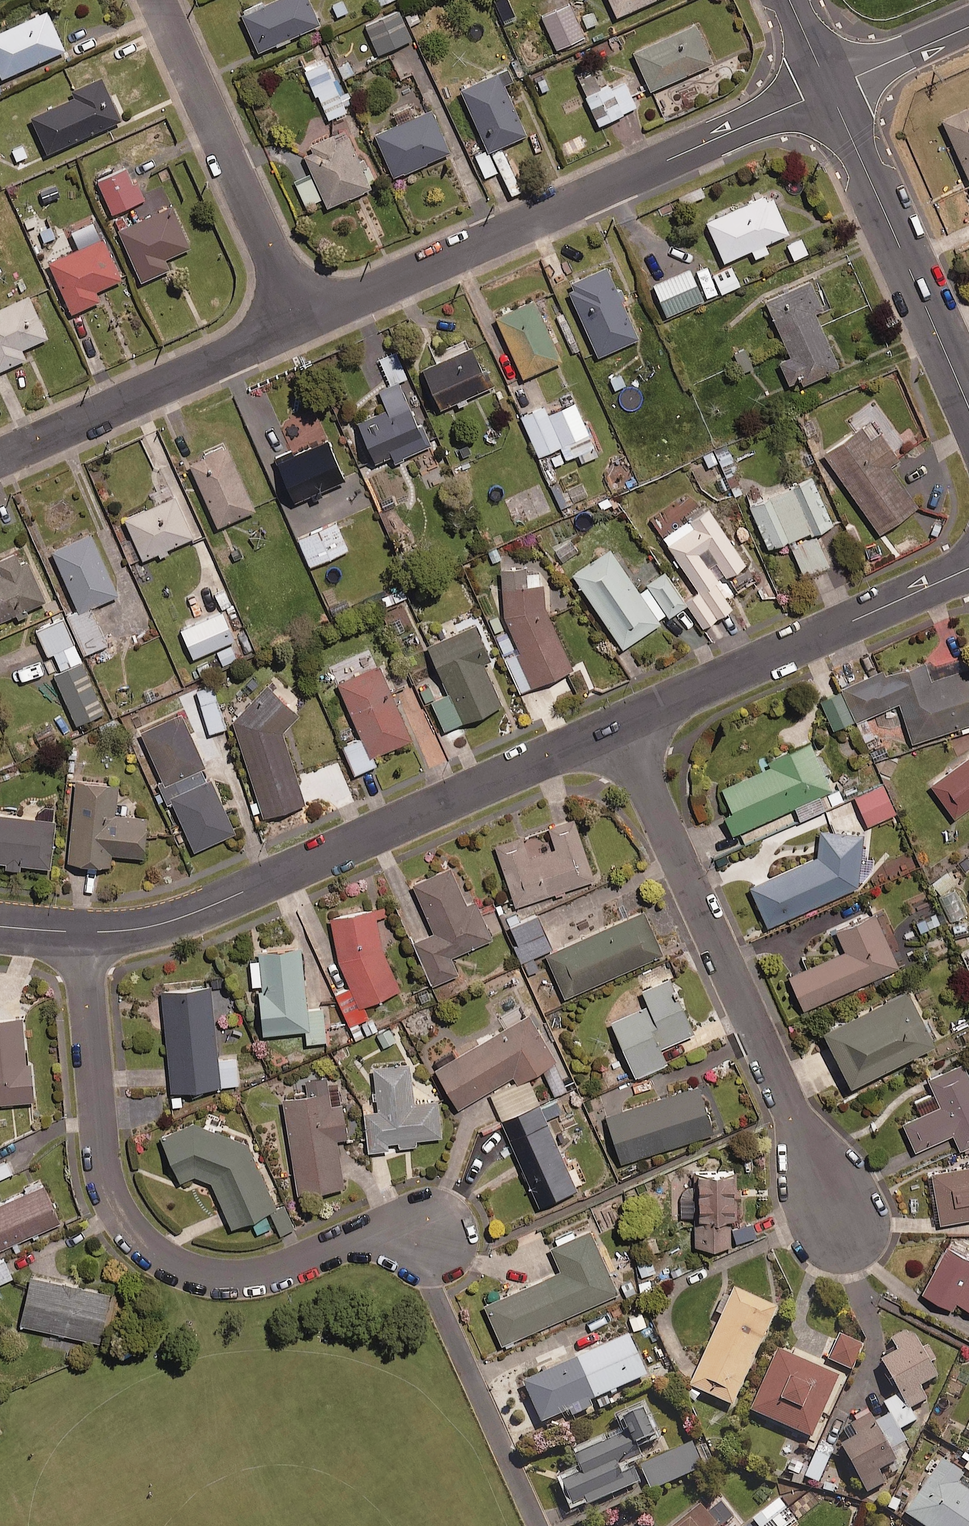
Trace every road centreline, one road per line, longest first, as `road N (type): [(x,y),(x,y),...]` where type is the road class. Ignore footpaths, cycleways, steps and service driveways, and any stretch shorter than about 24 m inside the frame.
road 1 (residential): [(427,1234),(386,1229),(235,1279),(162,1260),(132,1231),(100,1158),(83,933)]
road 2 (residential): [(83,933),(170,923),(621,726)]
road 3 (residential): [(300,324),(829,89)]
road 4 (residential): [(834,1216),(621,726)]
road 5 (residential): [(621,726),(968,568)]
road 6 (residential): [(156,0),(300,324)]
road 7 (residential): [(968,410),(829,89)]
road 8 (residential): [(0,458),(300,324)]
road 9 (residential): [(829,89),(968,26)]

